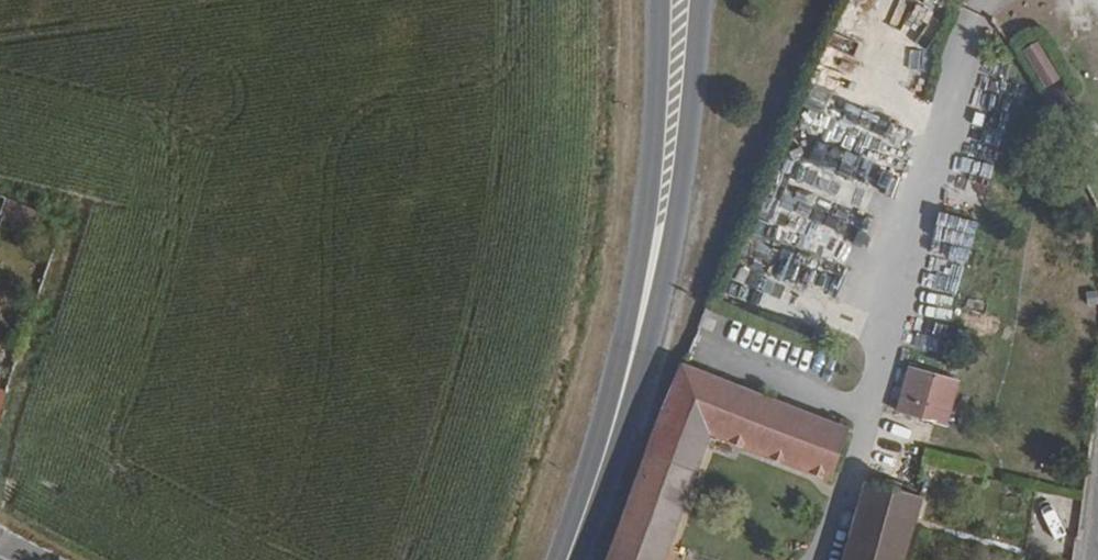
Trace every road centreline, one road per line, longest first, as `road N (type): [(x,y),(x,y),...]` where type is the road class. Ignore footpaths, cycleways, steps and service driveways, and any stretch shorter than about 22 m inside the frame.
road 1 (primary): [(643,330),(682,228),(704,0)]
road 2 (primary): [(663,0),(643,330)]
road 3 (primary): [(643,330),(564,559)]

